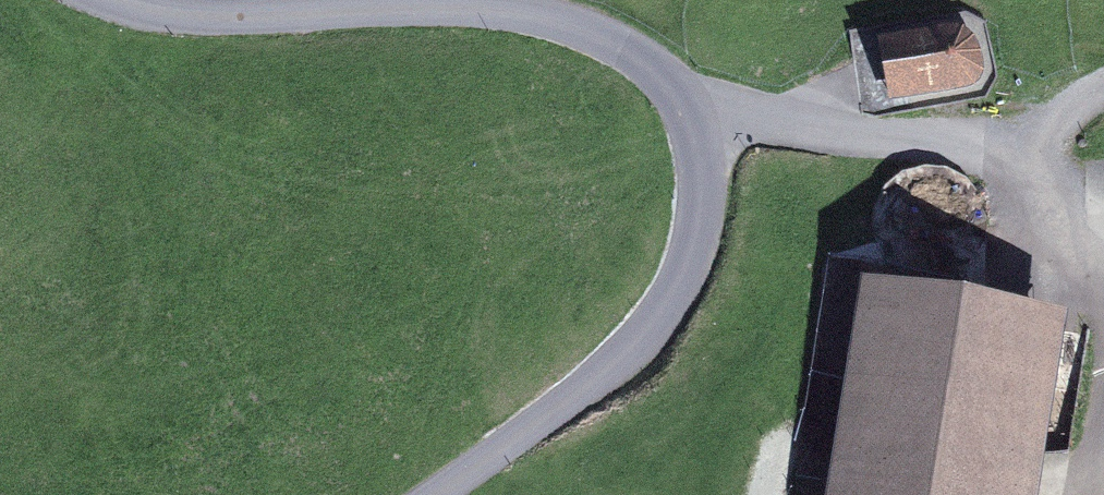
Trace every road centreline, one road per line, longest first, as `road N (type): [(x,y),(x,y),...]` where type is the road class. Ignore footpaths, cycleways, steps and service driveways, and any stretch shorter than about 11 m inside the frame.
road 1 (residential): [(114,0),(140,10),(250,17),(444,6),(529,13),(613,38),(650,63),(692,110),(711,164),(705,236),(660,322),(434,494)]
road 2 (track): [(692,110),(1043,148),(1081,104),(1103,91)]

